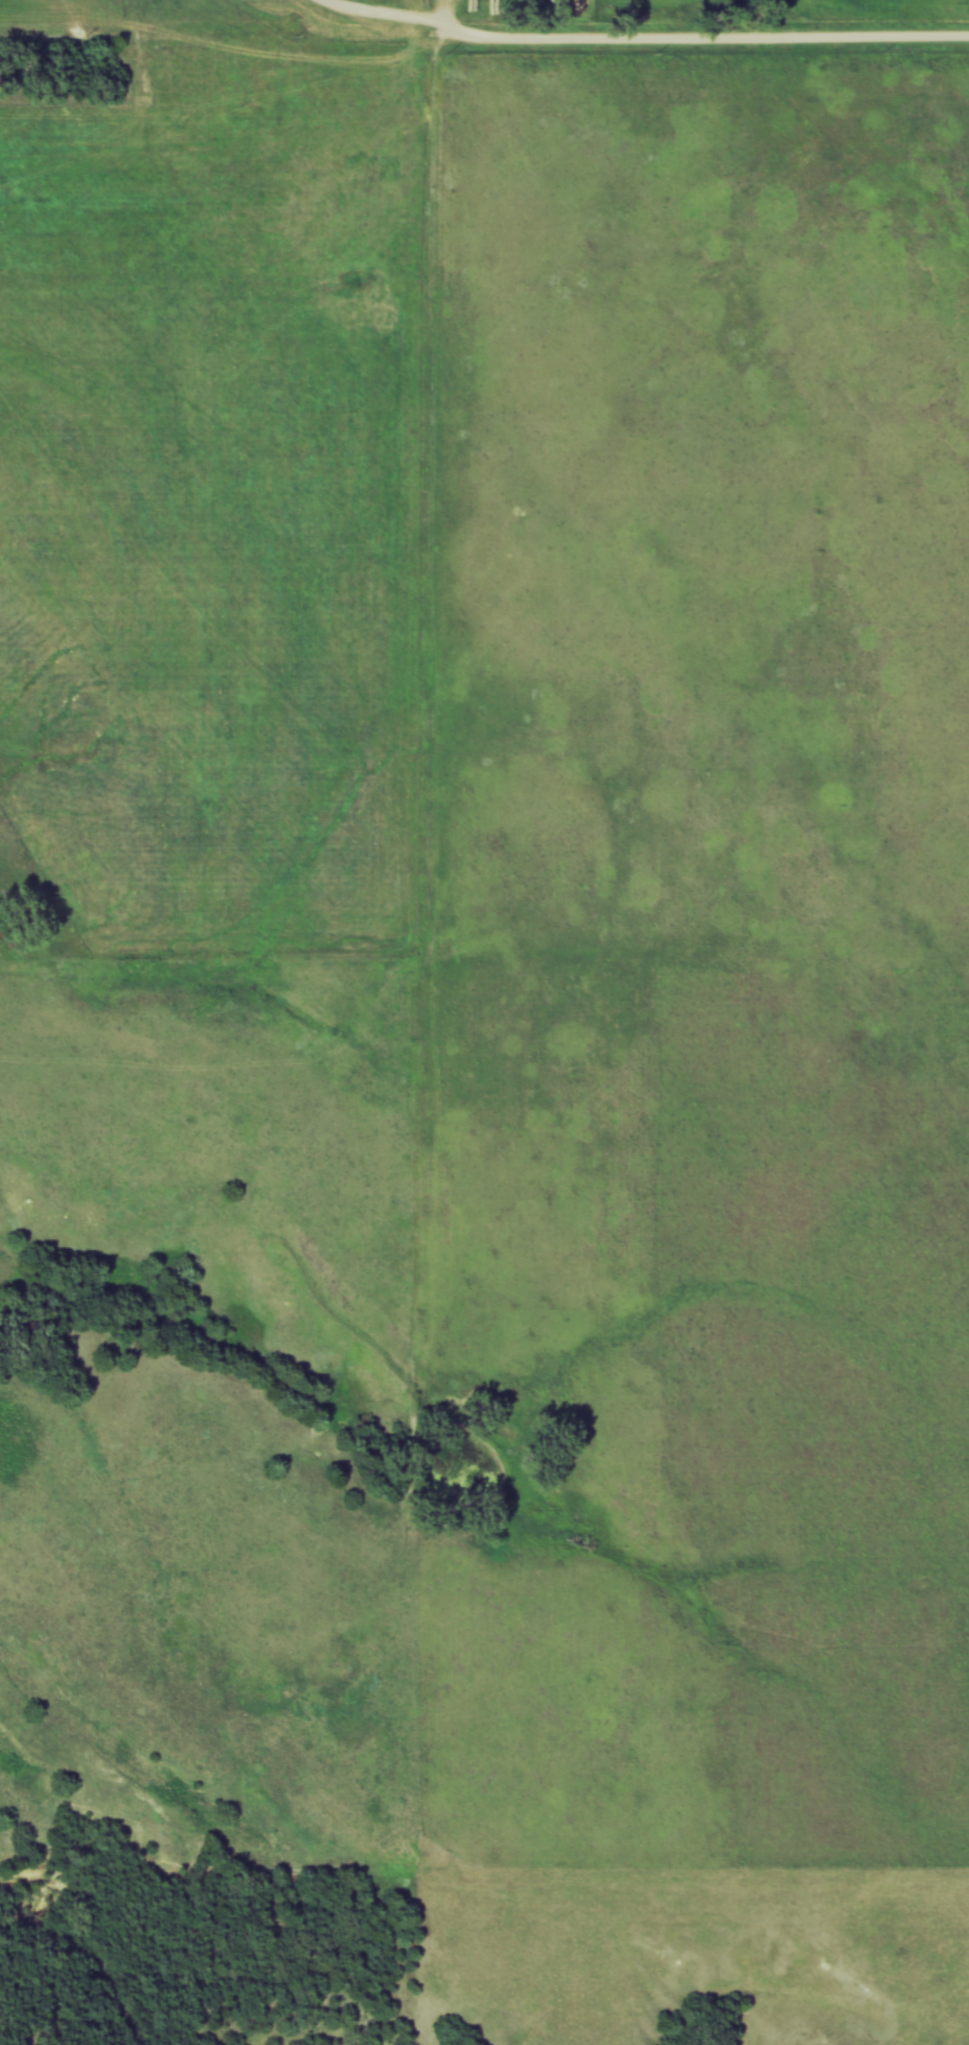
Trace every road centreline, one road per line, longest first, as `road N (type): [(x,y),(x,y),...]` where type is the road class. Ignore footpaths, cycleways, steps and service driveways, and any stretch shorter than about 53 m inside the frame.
road 1 (residential): [(474,44),(968,43)]

